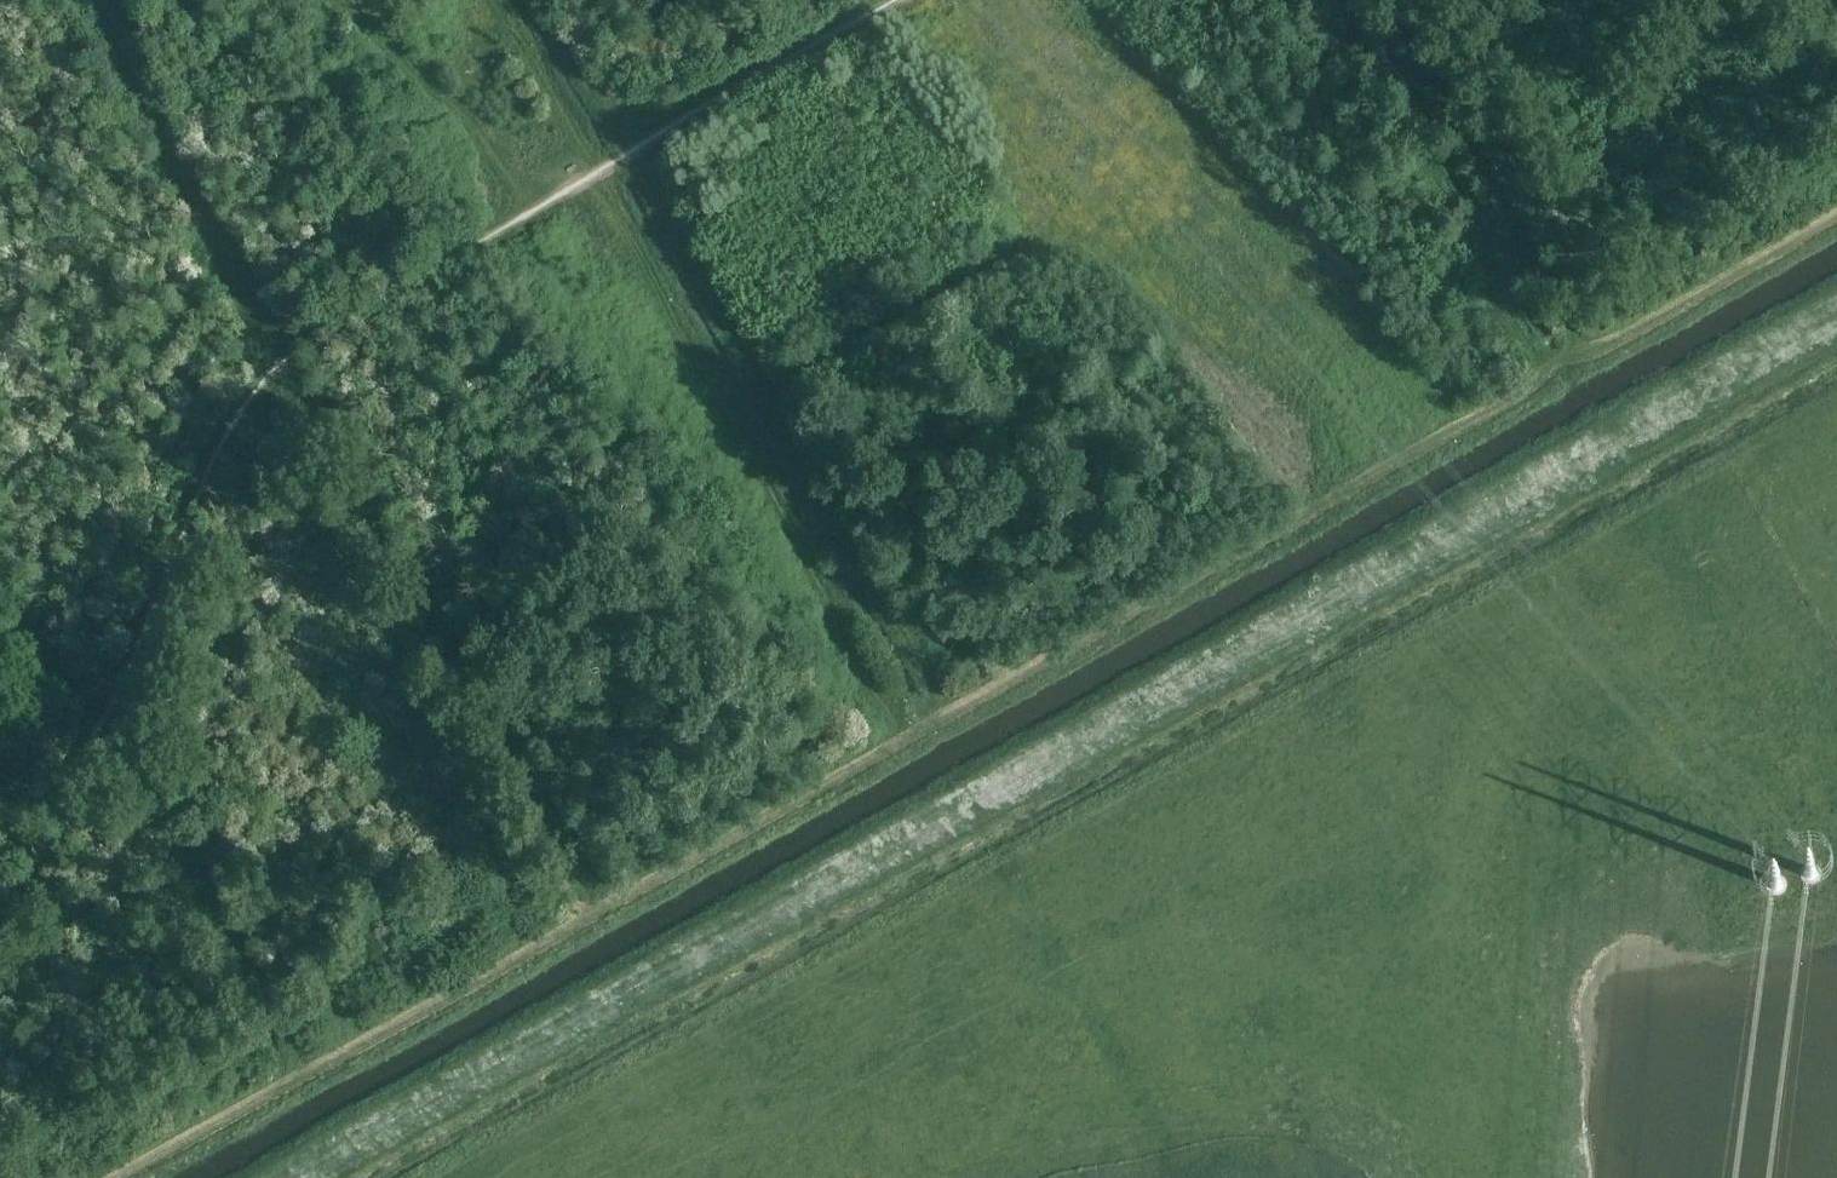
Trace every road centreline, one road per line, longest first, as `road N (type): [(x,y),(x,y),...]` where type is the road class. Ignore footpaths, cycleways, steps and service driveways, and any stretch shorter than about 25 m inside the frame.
road 1 (track): [(900,0),(343,316),(282,359),(223,431),(105,727),(0,881)]

